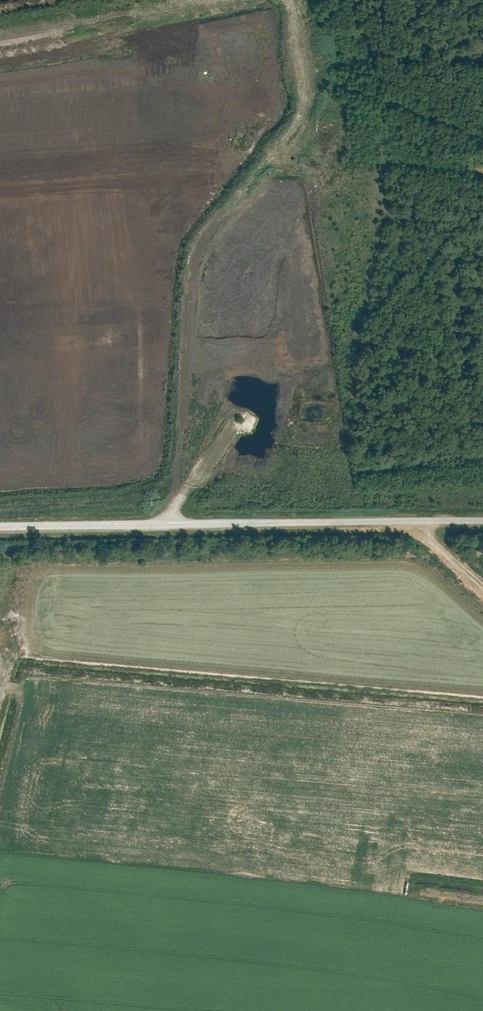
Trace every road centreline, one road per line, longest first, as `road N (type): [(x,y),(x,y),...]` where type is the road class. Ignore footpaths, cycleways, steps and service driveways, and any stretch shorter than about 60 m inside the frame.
road 1 (unclassified): [(482,518),(0,526)]
road 2 (track): [(154,523),(188,492),(238,407)]

